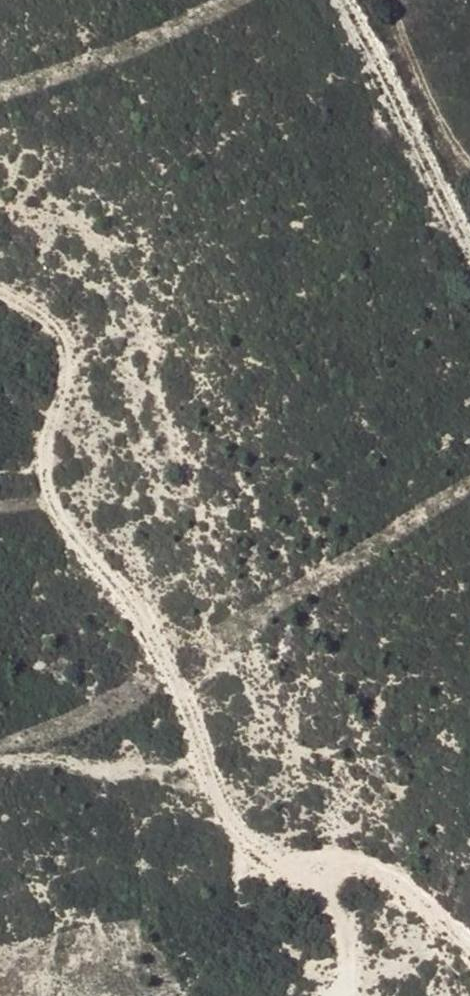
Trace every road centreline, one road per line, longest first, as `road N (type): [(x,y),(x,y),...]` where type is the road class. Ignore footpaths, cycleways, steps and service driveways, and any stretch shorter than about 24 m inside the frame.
road 1 (track): [(0,761),(9,754),(75,773),(197,766),(190,723),(127,597),(63,528),(38,455),(73,353),(0,287)]
road 2 (track): [(469,282),(369,58),(317,0)]
road 3 (track): [(197,766),(235,831),(307,879),(342,922),(349,995)]
road 4 (track): [(442,995),(455,929),(398,883),(362,867),(287,869)]

